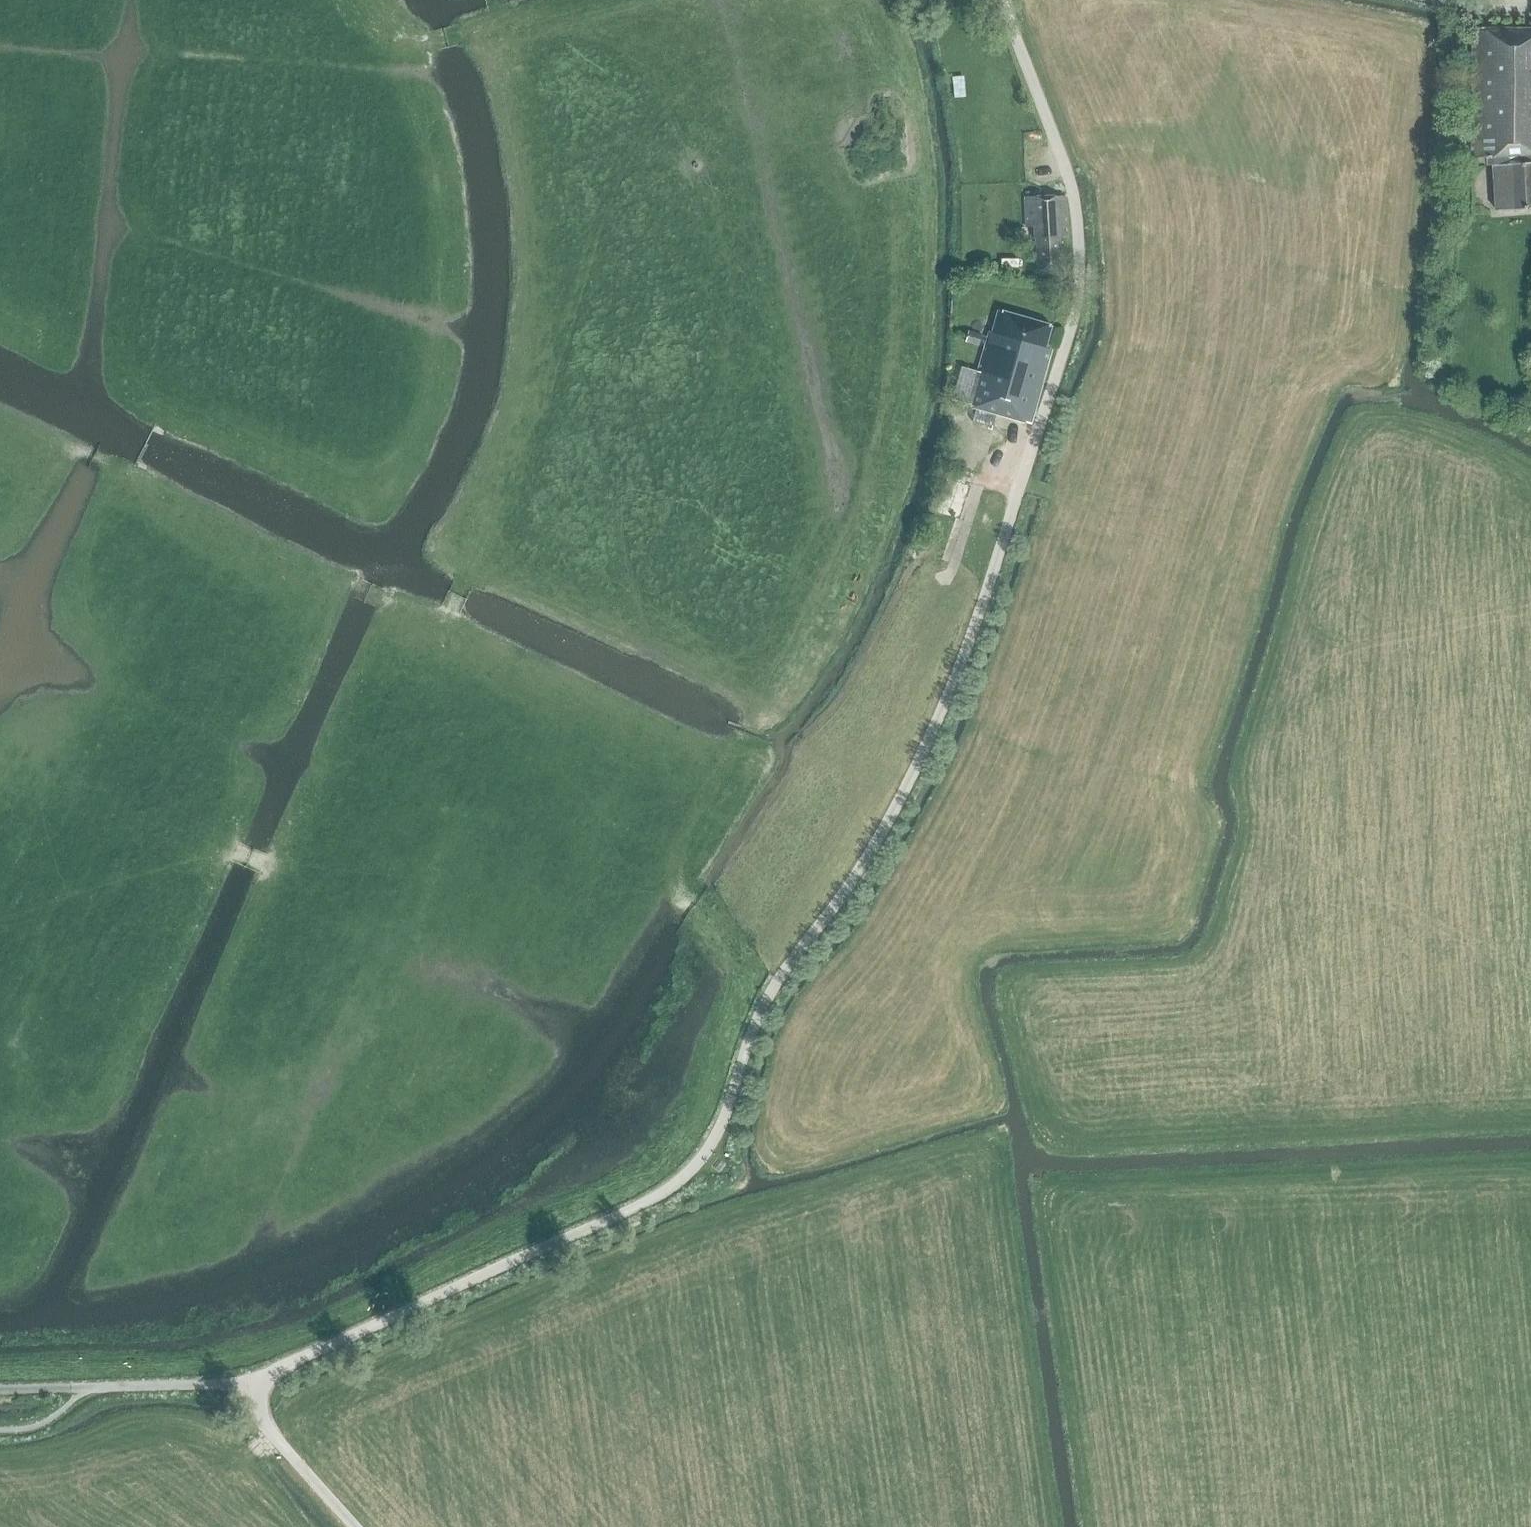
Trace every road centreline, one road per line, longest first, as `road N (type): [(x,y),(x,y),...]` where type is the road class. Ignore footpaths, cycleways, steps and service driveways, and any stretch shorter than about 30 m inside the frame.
road 1 (unclassified): [(82,1390),(252,1387),(662,1196),(698,1165),(723,1126),(772,987),(847,888),(913,777),(973,629),(1072,318),(1079,248),(1070,181),(1001,0)]

